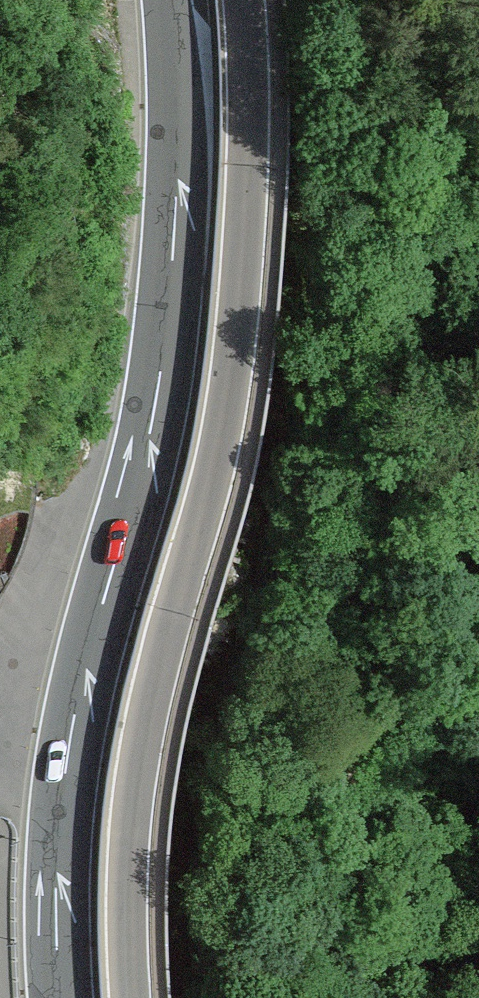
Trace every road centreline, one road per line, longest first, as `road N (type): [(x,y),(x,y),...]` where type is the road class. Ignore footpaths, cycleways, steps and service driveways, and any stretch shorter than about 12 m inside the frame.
road 1 (motorway): [(62,997),(56,855),(67,752),(147,446),(167,332),(180,87),(169,0)]
road 2 (motorway): [(130,997),(135,782),(230,397),(247,197),(245,0)]

